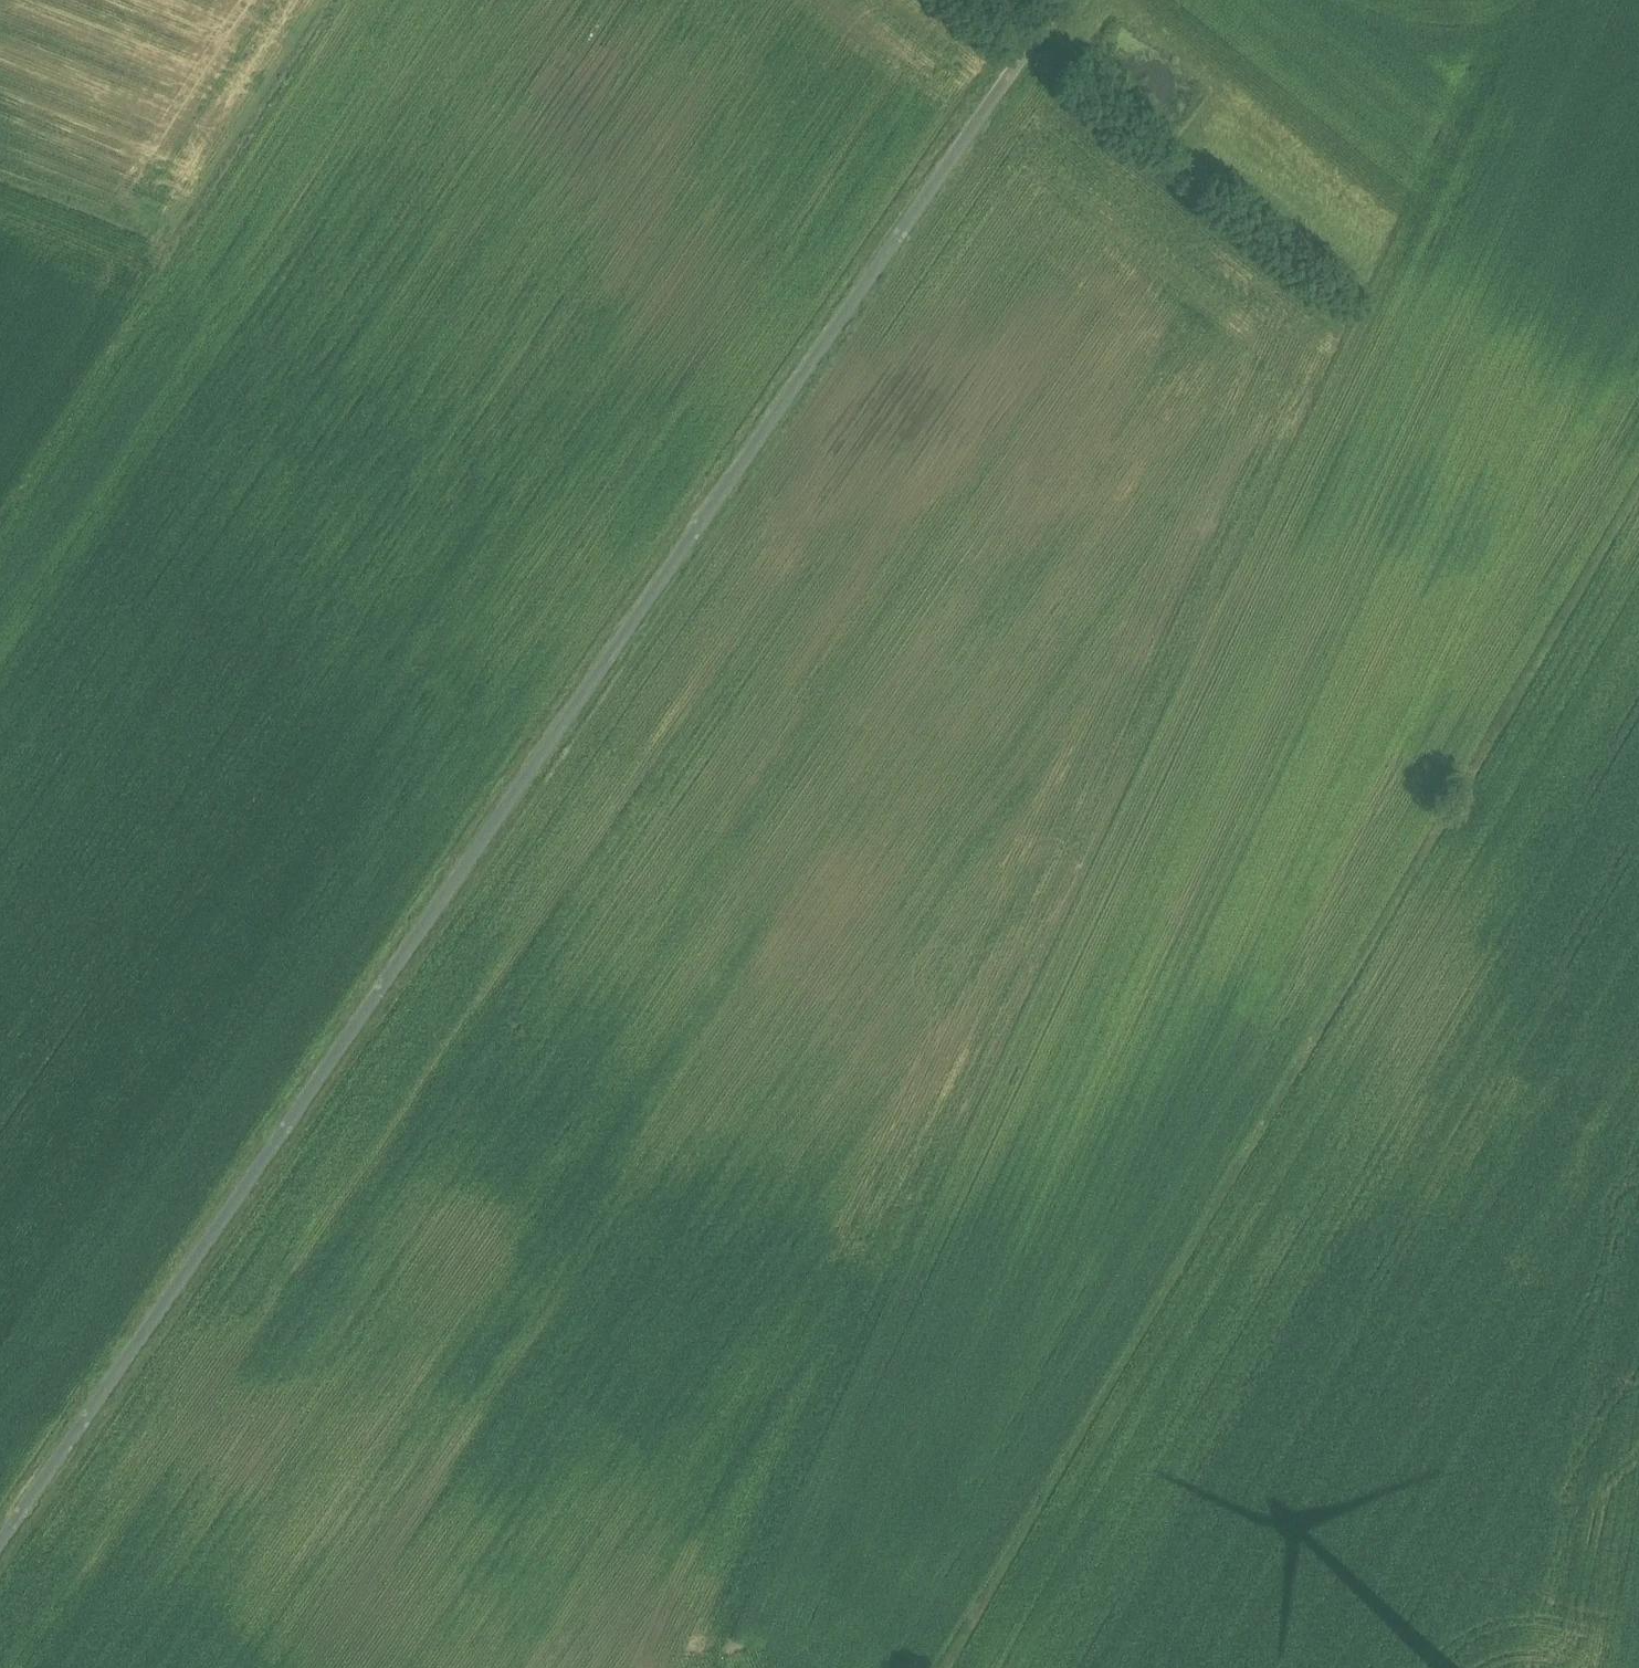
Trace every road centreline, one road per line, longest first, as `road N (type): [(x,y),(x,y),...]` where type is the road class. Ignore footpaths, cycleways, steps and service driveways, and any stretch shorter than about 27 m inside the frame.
road 1 (unclassified): [(1048,0),(0,1531)]

